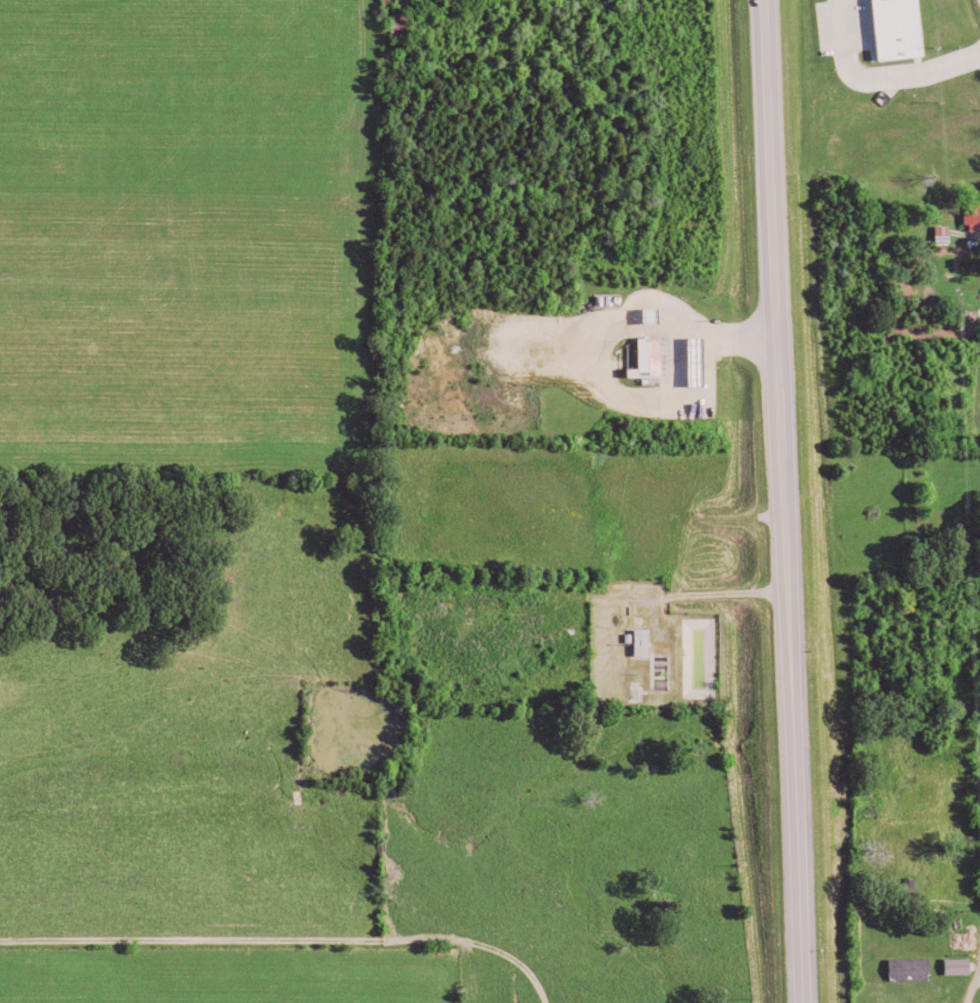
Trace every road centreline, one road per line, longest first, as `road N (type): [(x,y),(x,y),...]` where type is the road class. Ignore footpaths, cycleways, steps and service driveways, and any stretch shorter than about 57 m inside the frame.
road 1 (primary): [(803,1002),(766,0)]
road 2 (residential): [(547,1002),(527,966),(480,943),(0,941)]

